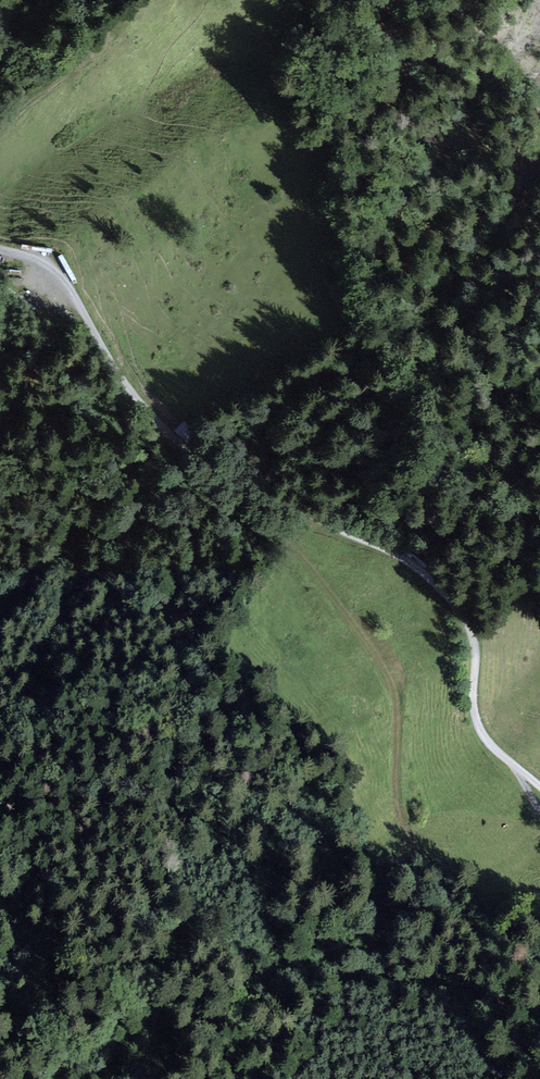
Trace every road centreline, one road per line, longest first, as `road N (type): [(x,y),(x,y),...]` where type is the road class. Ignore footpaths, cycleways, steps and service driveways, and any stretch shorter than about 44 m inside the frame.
road 1 (track): [(539,782),(497,753),(476,722),(473,626),(439,584),(213,469),(154,425),(45,257),(0,248)]
road 2 (track): [(174,440),(200,493),(292,544),(371,645),(395,686),(398,819),(479,937),(539,996)]

